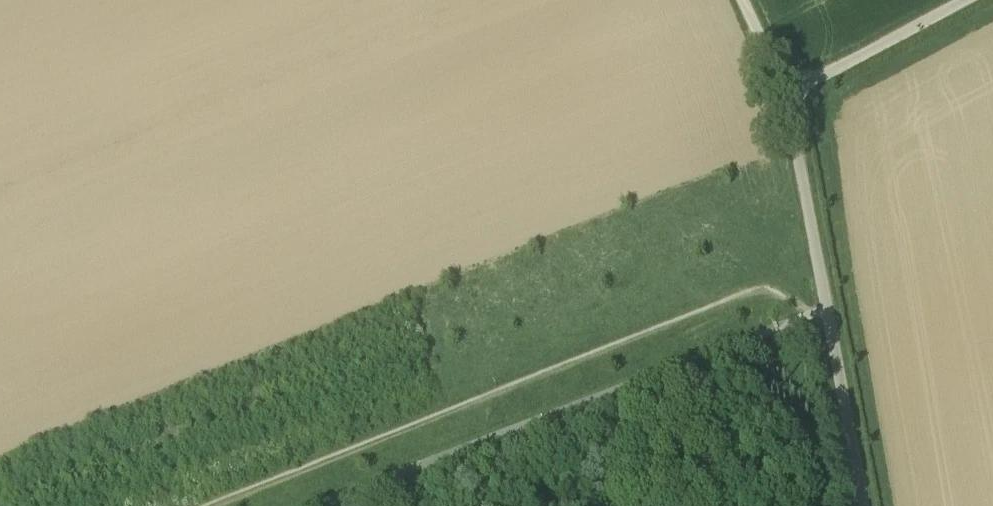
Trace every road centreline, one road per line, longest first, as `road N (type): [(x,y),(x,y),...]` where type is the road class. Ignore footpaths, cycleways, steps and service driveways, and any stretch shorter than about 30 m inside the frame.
road 1 (track): [(316,505),(828,309)]
road 2 (track): [(828,309),(785,93)]
road 3 (track): [(785,93),(964,0)]
road 4 (track): [(865,505),(828,309)]

